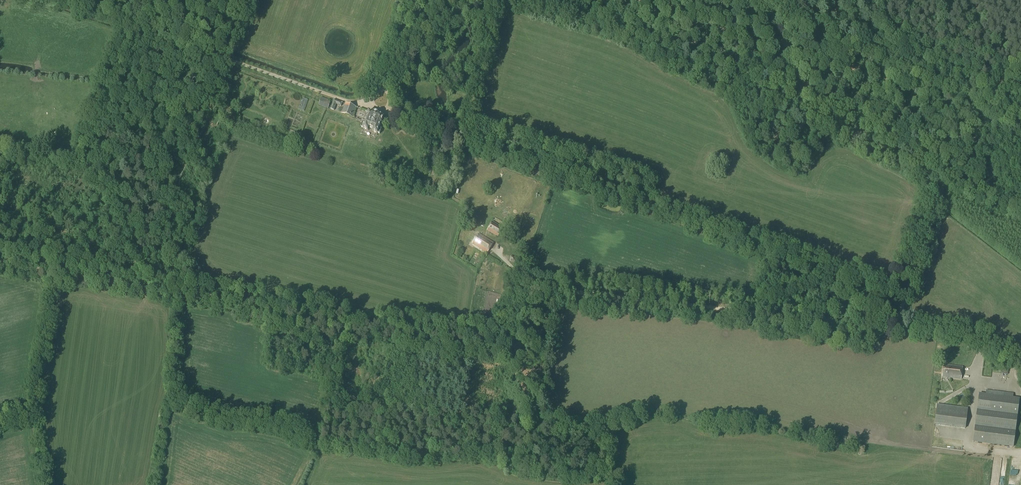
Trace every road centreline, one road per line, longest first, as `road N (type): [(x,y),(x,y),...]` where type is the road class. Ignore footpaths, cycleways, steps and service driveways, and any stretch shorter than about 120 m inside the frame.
road 1 (track): [(900,324),(553,290),(510,348),(495,349),(140,287)]
road 2 (track): [(493,0),(459,140),(875,285),(909,283)]
road 3 (unclassified): [(1020,367),(981,339),(899,321),(970,102)]
road 4 (track): [(220,55),(459,140),(448,196),(492,215)]
road 5 (track): [(136,275),(86,138),(126,22)]
road 6 (unclassified): [(970,102),(744,0)]
road 7 (track): [(928,0),(933,13),(978,33),(970,102),(1020,64)]
road 8 (track): [(140,287),(0,263)]

